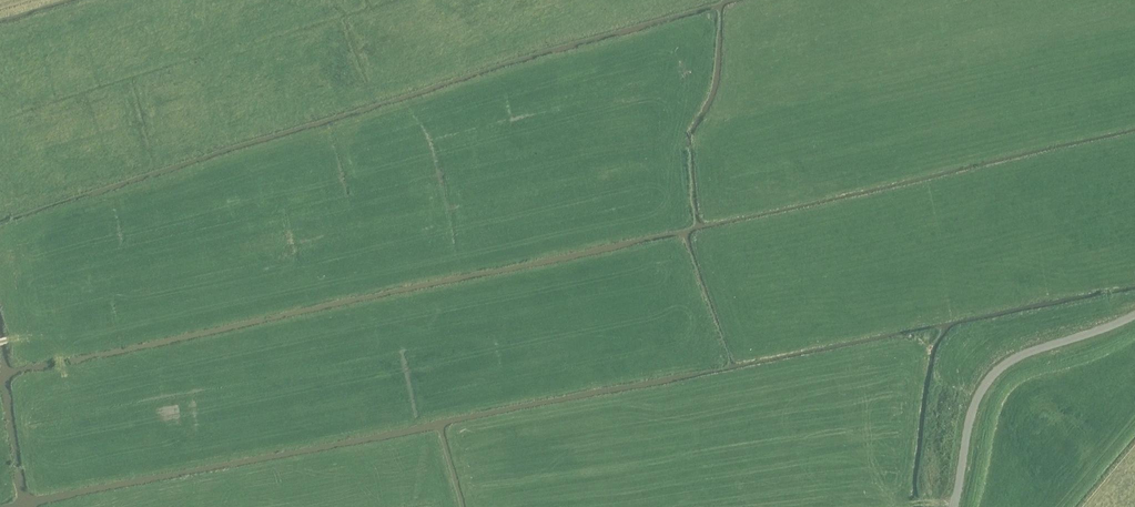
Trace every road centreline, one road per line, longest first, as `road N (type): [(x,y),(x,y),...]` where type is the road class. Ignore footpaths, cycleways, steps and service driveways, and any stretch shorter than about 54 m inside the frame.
road 1 (unclassified): [(954,506),(971,417),(995,372),(1134,315)]

